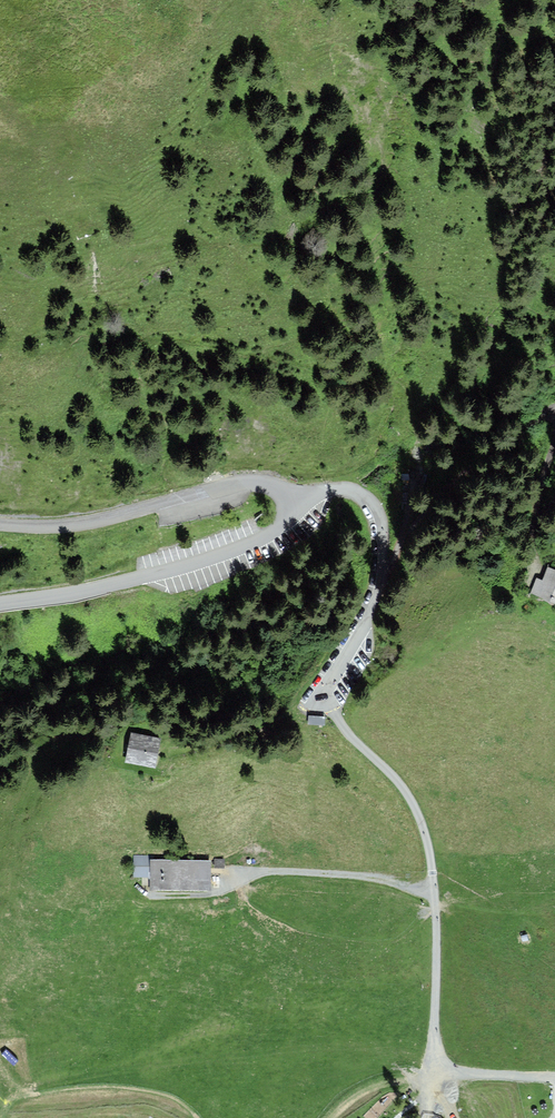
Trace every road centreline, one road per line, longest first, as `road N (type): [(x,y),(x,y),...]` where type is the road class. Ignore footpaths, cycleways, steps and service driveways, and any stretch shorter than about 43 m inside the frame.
road 1 (unclassified): [(290,497),(348,489),(372,504),(380,525),(377,597),(327,693),(346,731),(403,789),(424,832),(437,953),(429,1094)]
road 2 (residential): [(290,497),(290,514),(278,529),(238,548),(93,589),(0,603)]
road 3 (track): [(143,880),(147,895),(213,894),(260,871),(343,874),(433,891)]
road 4 (residential): [(0,523),(87,521),(248,485),(290,497)]
road 5 (track): [(382,568),(411,524),(412,480),(554,406)]
road 6 (track): [(554,441),(529,583)]
road 7 (track): [(432,1070),(554,1078)]

